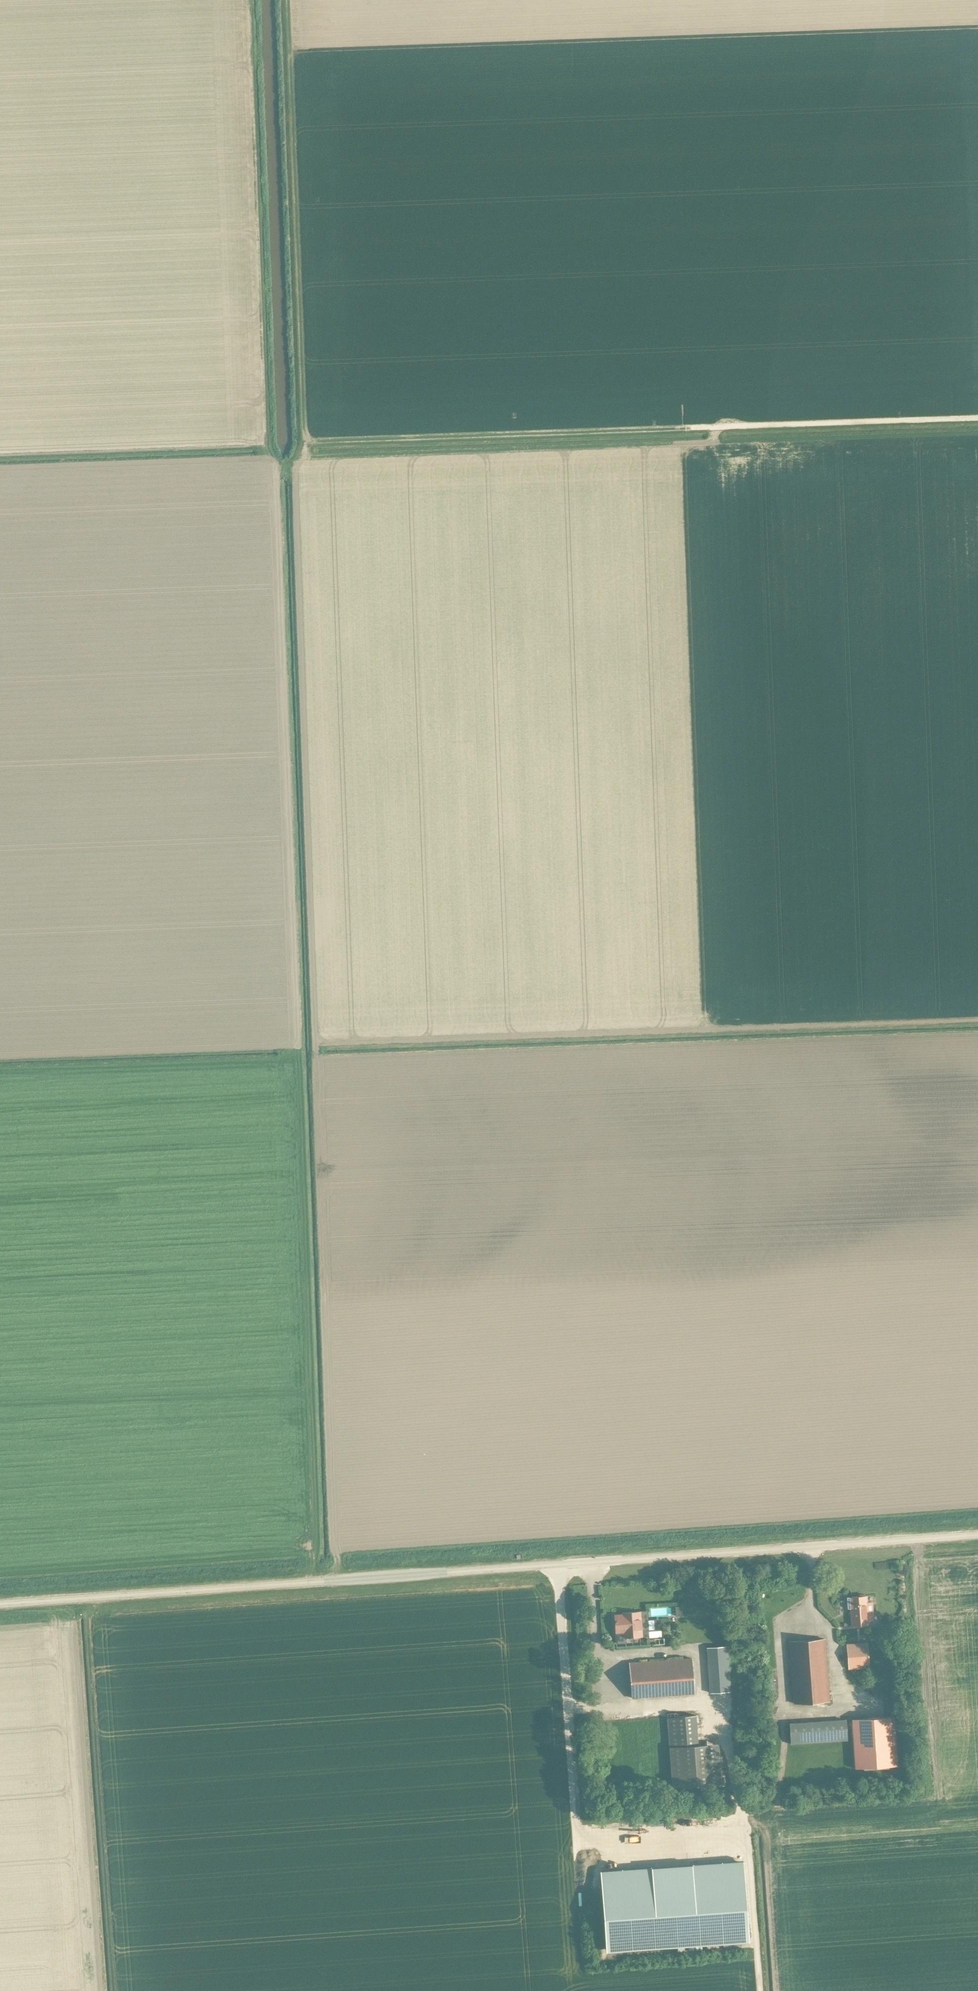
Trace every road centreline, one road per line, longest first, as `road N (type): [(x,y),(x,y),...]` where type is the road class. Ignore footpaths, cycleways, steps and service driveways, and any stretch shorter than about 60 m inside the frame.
road 1 (unclassified): [(0,1605),(977,1535)]
road 2 (track): [(977,420),(722,431)]

